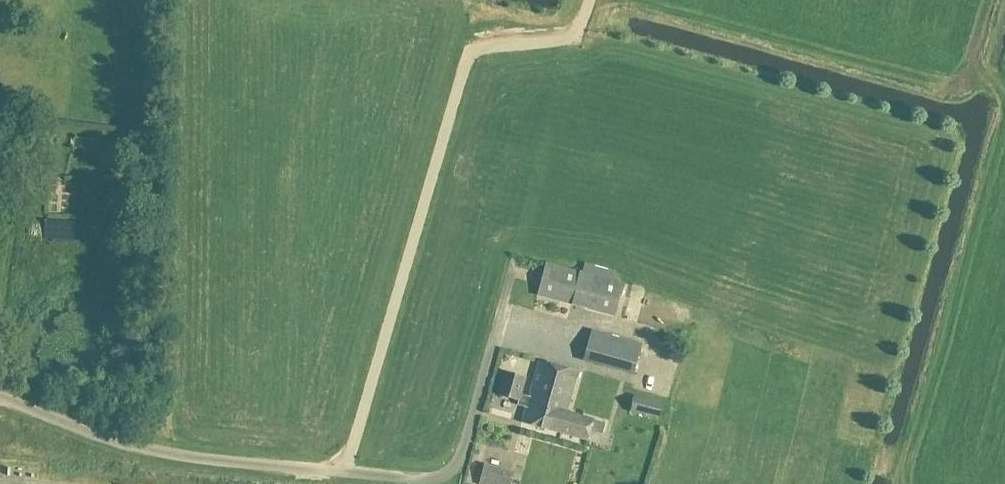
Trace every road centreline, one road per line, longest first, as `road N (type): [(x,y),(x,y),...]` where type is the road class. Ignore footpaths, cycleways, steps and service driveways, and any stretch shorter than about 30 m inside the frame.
road 1 (unclassified): [(346,469),(470,48),(581,33),(590,0)]
road 2 (unclassified): [(0,395),(180,455),(346,469)]
road 3 (unclassified): [(346,469),(436,476),(455,468),(493,351)]

